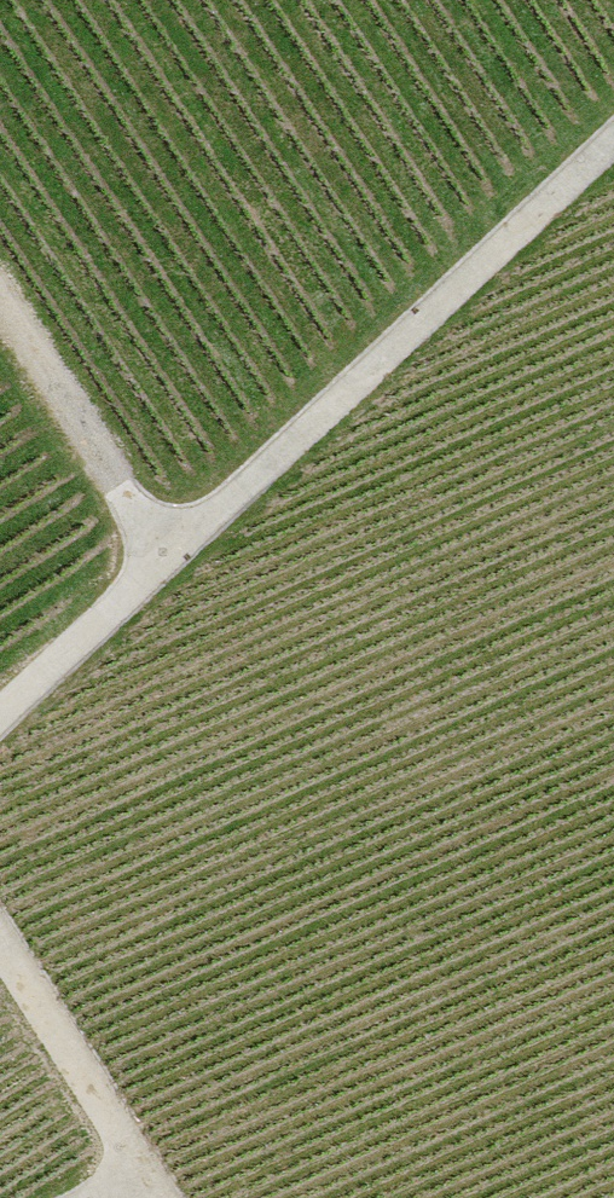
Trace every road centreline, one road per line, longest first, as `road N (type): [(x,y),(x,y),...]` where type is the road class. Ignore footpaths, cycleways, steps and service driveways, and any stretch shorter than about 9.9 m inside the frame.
road 1 (track): [(0,713),(613,137)]
road 2 (track): [(0,292),(168,556)]
road 3 (track): [(166,1197),(0,935)]

